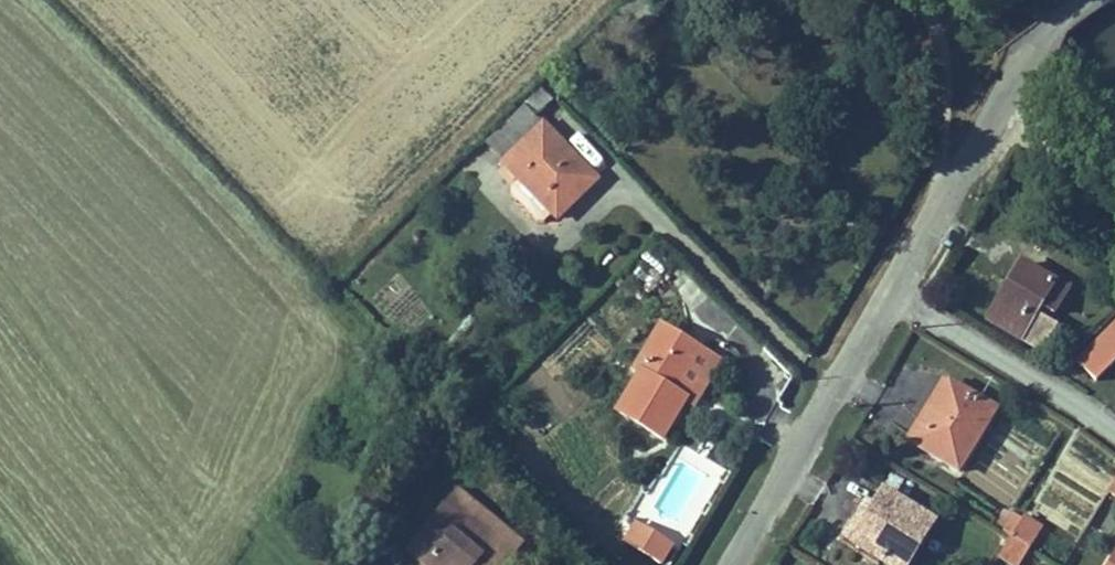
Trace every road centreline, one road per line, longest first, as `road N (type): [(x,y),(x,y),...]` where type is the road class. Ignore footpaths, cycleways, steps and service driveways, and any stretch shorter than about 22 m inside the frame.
road 1 (unclassified): [(618,188),(831,396)]
road 2 (tertiary): [(894,289),(1034,44)]
road 3 (unclassified): [(894,289),(1114,434)]
road 4 (tertiary): [(735,564),(831,396)]
road 5 (tertiary): [(831,396),(894,289)]

